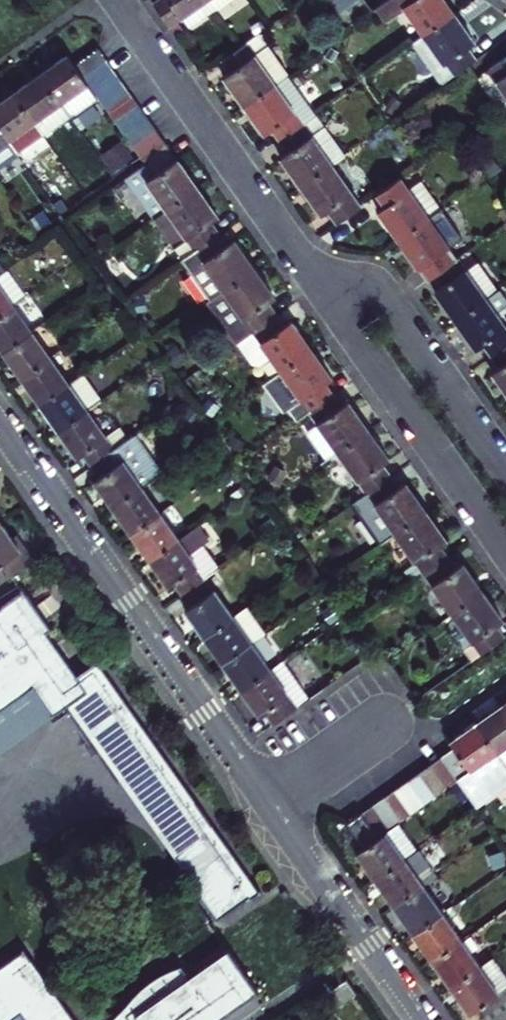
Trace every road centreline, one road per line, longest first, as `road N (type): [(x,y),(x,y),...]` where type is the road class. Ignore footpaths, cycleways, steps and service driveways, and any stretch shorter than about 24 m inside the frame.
road 1 (residential): [(0,423),(365,946)]
road 2 (residential): [(120,0),(318,289)]
road 3 (residential): [(318,289),(505,554)]
road 4 (residential): [(505,467),(385,299),(344,276),(318,289)]
road 5 (residential): [(259,1019),(365,946)]

